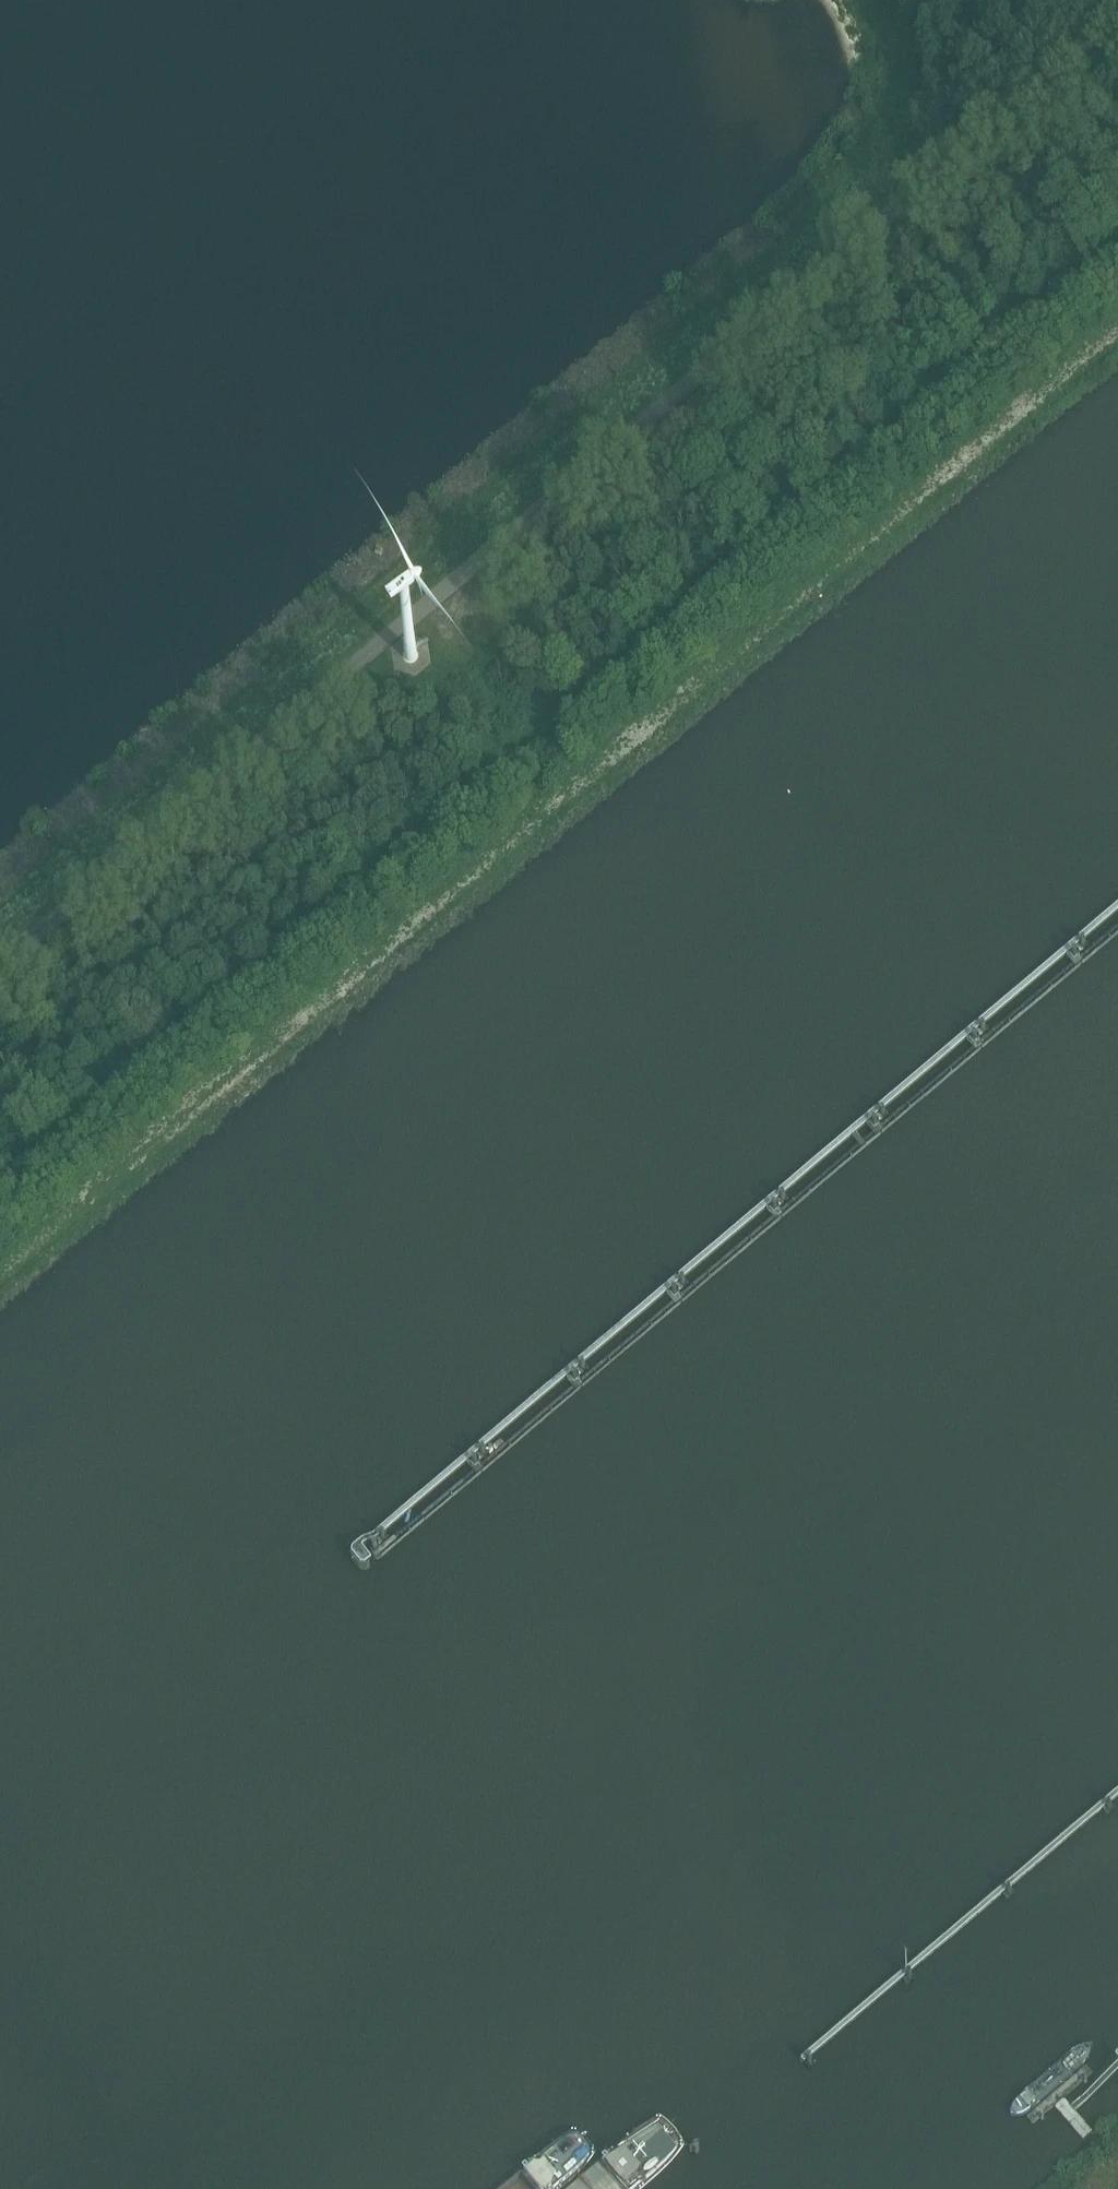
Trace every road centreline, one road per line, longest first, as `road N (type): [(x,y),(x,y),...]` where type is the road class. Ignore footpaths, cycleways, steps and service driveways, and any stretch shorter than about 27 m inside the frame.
road 1 (unclassified): [(0,980),(77,928),(819,306),(1117,44)]

